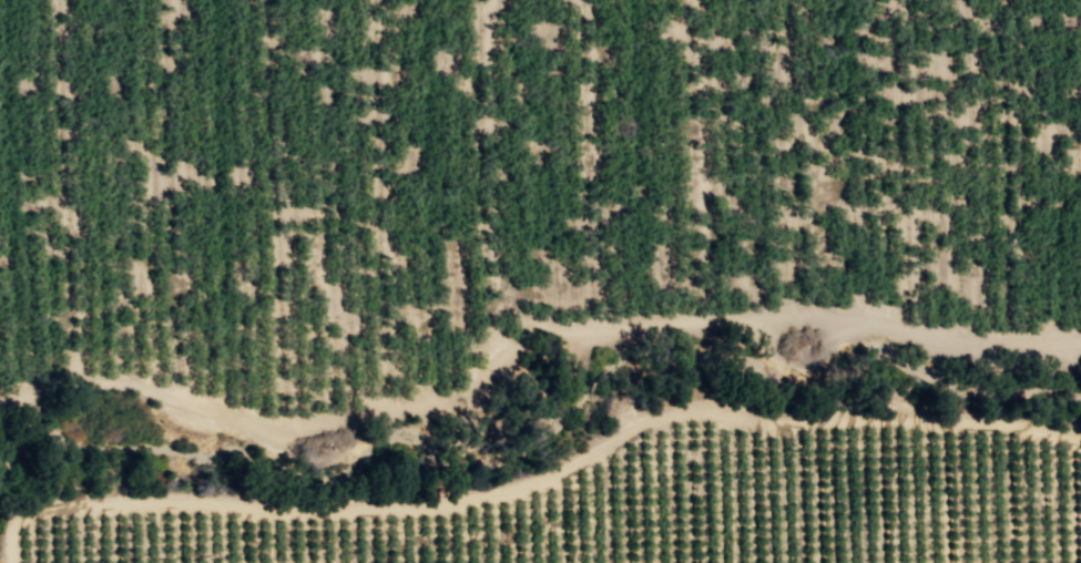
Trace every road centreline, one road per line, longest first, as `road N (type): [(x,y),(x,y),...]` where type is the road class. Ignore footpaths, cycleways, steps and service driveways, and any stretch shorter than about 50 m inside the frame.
road 1 (track): [(1080,438),(1026,427),(666,416),(643,421),(554,475),(458,505),(140,502),(32,510),(13,520),(9,562)]
road 2 (track): [(1080,341),(973,345),(859,317),(640,325),(534,334),(465,400),(326,422),(233,419),(112,381),(71,381),(0,405)]

